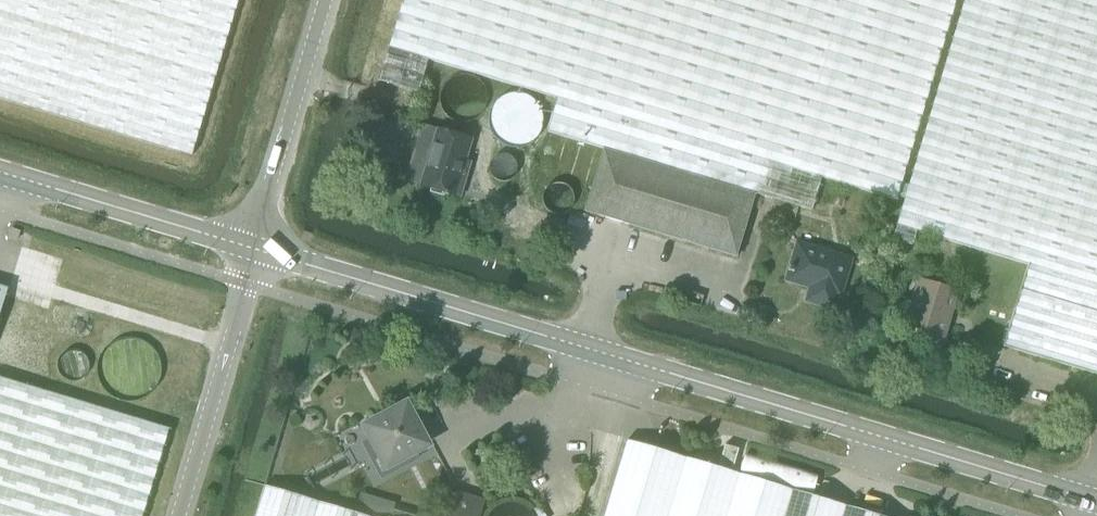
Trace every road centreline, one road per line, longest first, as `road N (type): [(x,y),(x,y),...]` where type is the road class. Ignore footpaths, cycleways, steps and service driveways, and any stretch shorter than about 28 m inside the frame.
road 1 (tertiary): [(1096,499),(252,247)]
road 2 (unclassified): [(177,515),(252,247)]
road 3 (tertiary): [(252,247),(0,169)]
road 4 (unclassified): [(252,247),(325,0)]

